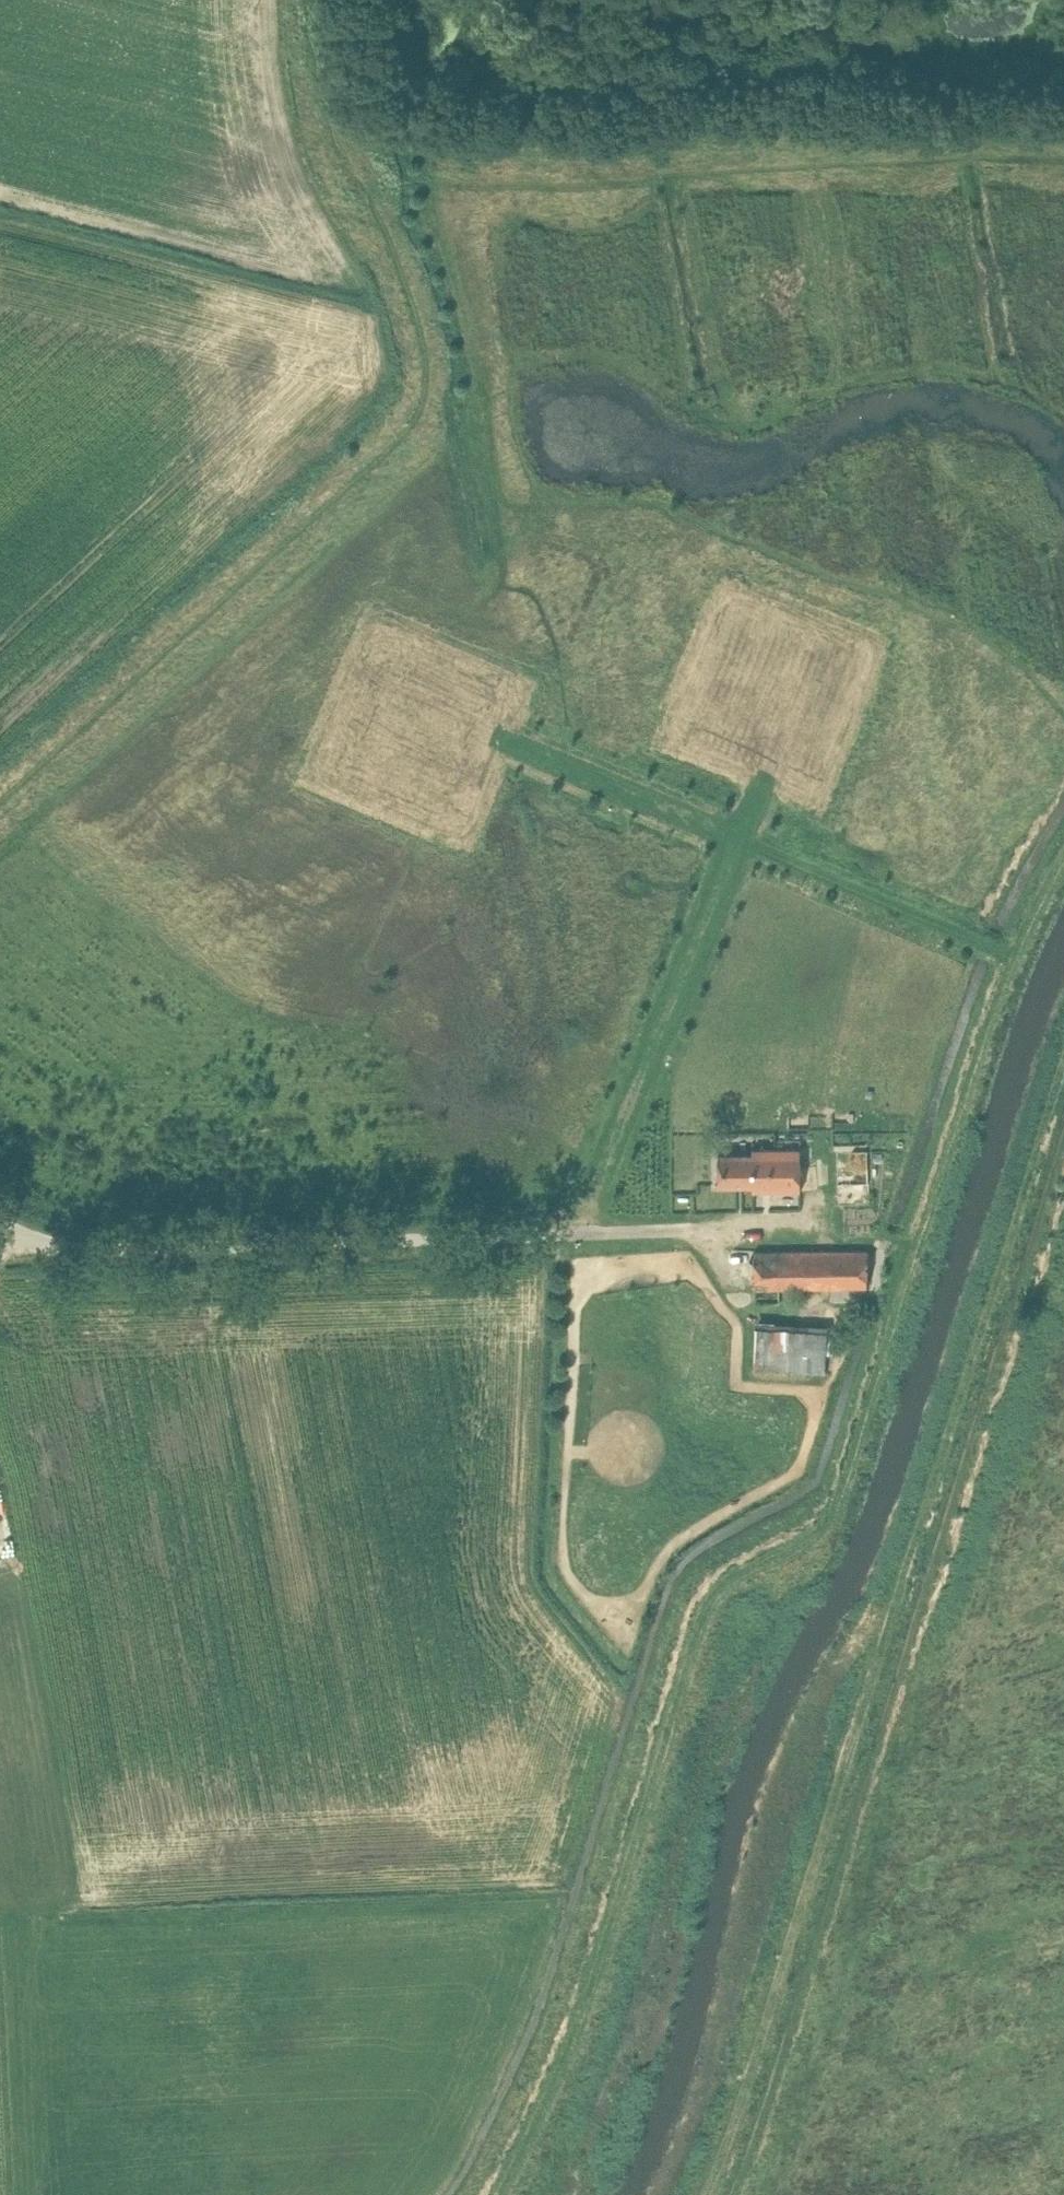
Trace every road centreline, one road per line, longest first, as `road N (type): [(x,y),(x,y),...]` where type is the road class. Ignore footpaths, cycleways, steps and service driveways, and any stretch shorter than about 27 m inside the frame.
road 1 (track): [(1063,817),(990,963),(927,1160),(919,1245),(831,1523),(766,1639),(635,2046),(589,2161),(566,2194)]
road 2 (track): [(1063,1052),(719,2194)]
road 3 (unclassified): [(689,1230),(90,1253),(0,1225)]

